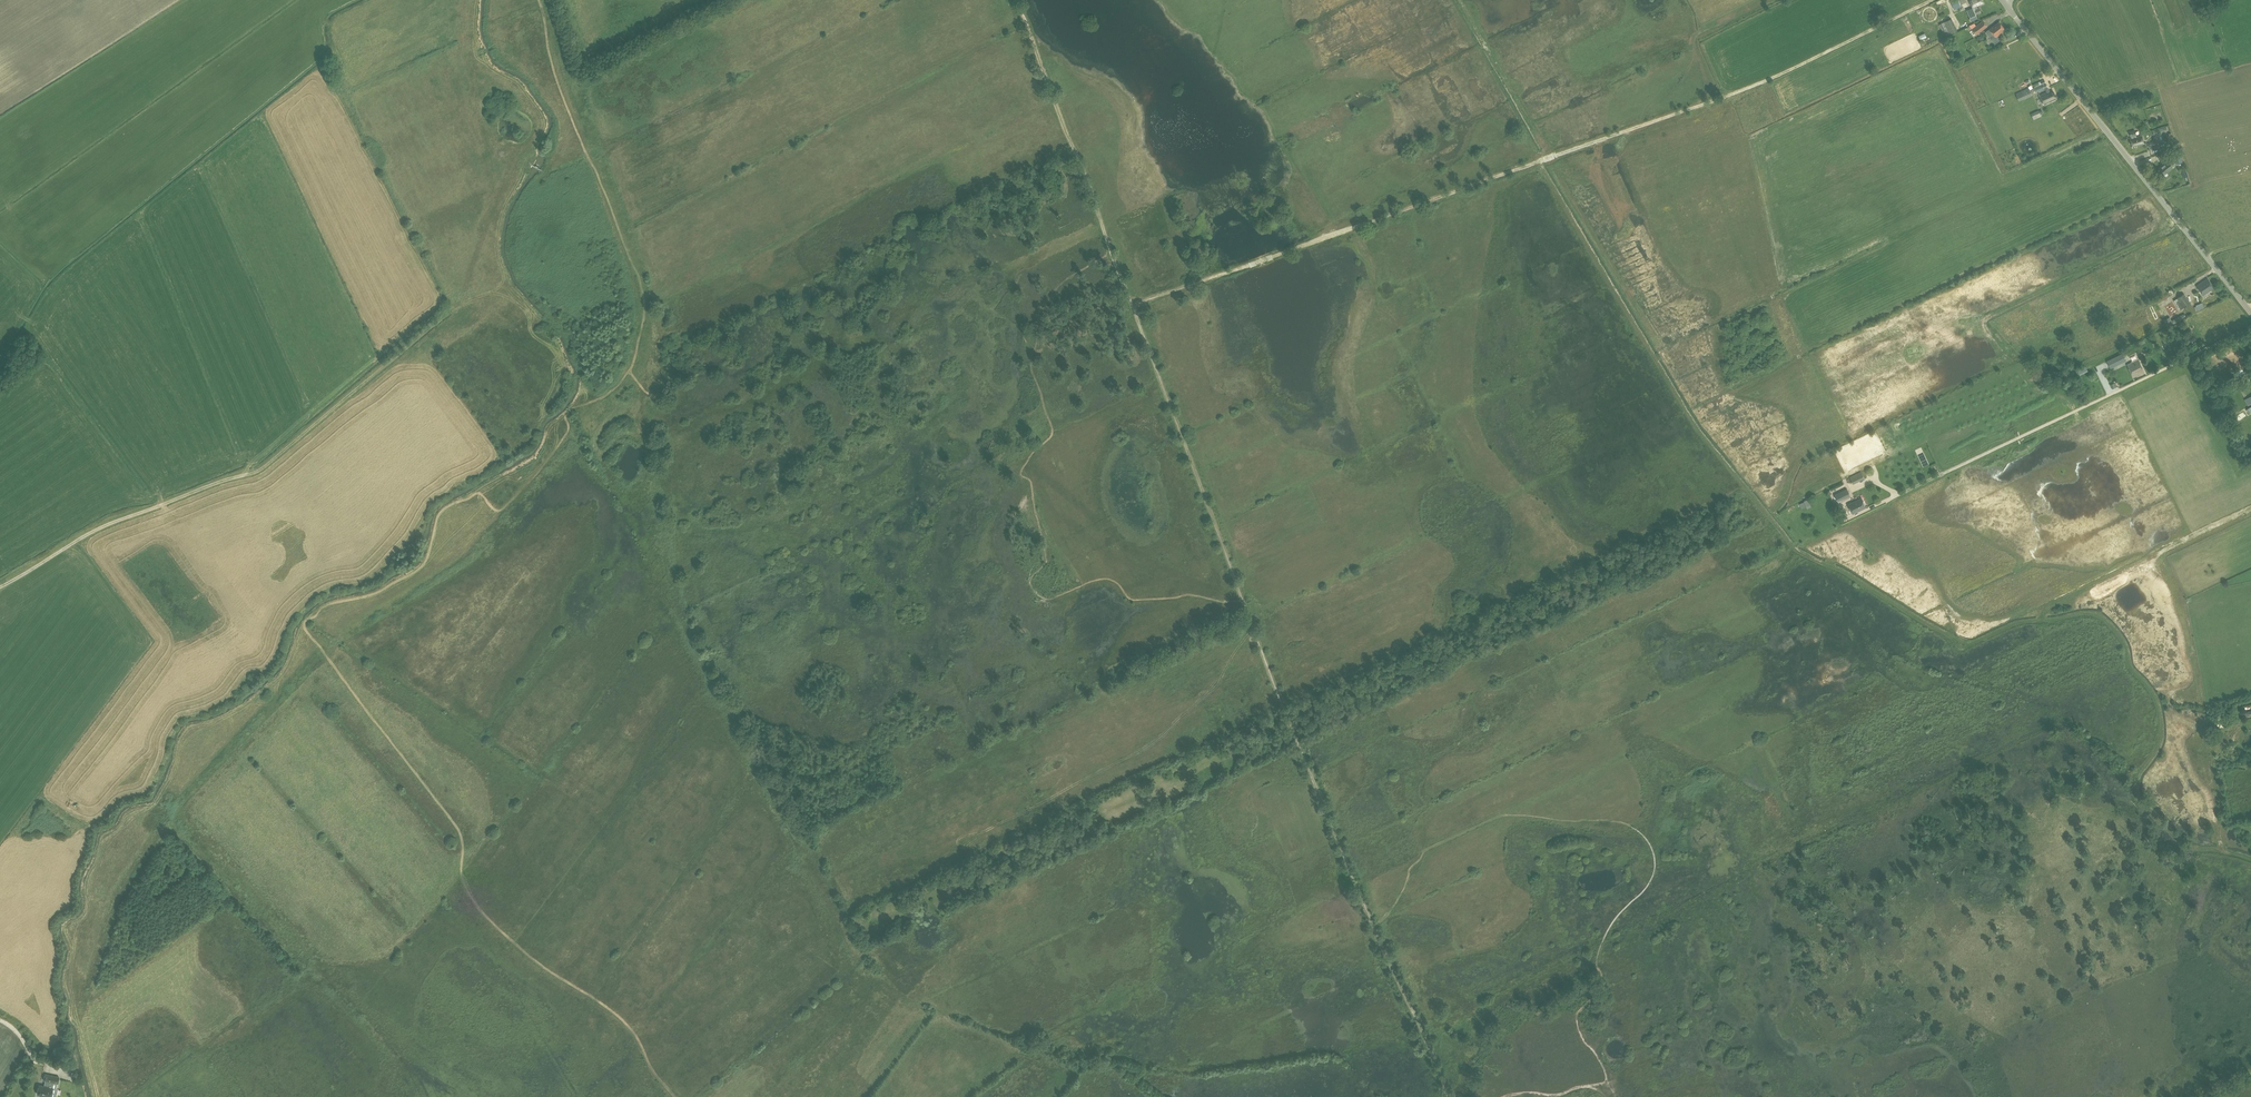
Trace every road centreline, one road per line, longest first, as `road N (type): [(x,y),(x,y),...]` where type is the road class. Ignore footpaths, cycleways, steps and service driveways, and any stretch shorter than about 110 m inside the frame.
road 1 (track): [(0,587),(106,525),(259,470),(460,304),(541,120),(517,86),(472,58),(474,0)]
road 2 (track): [(1932,0),(1708,103),(1132,306)]
road 3 (track): [(2250,508),(2037,619),(1963,648),(1794,548),(1767,514)]
road 4 (tertiary): [(2250,314),(2002,0)]
road 5 (track): [(1112,254),(1244,602)]
road 6 (track): [(1244,602),(1373,926)]
road 7 (track): [(1016,0),(1112,254)]
road 8 (track): [(1373,926),(1448,1096)]
road 9 (track): [(1754,0),(1696,35),(1708,103)]

